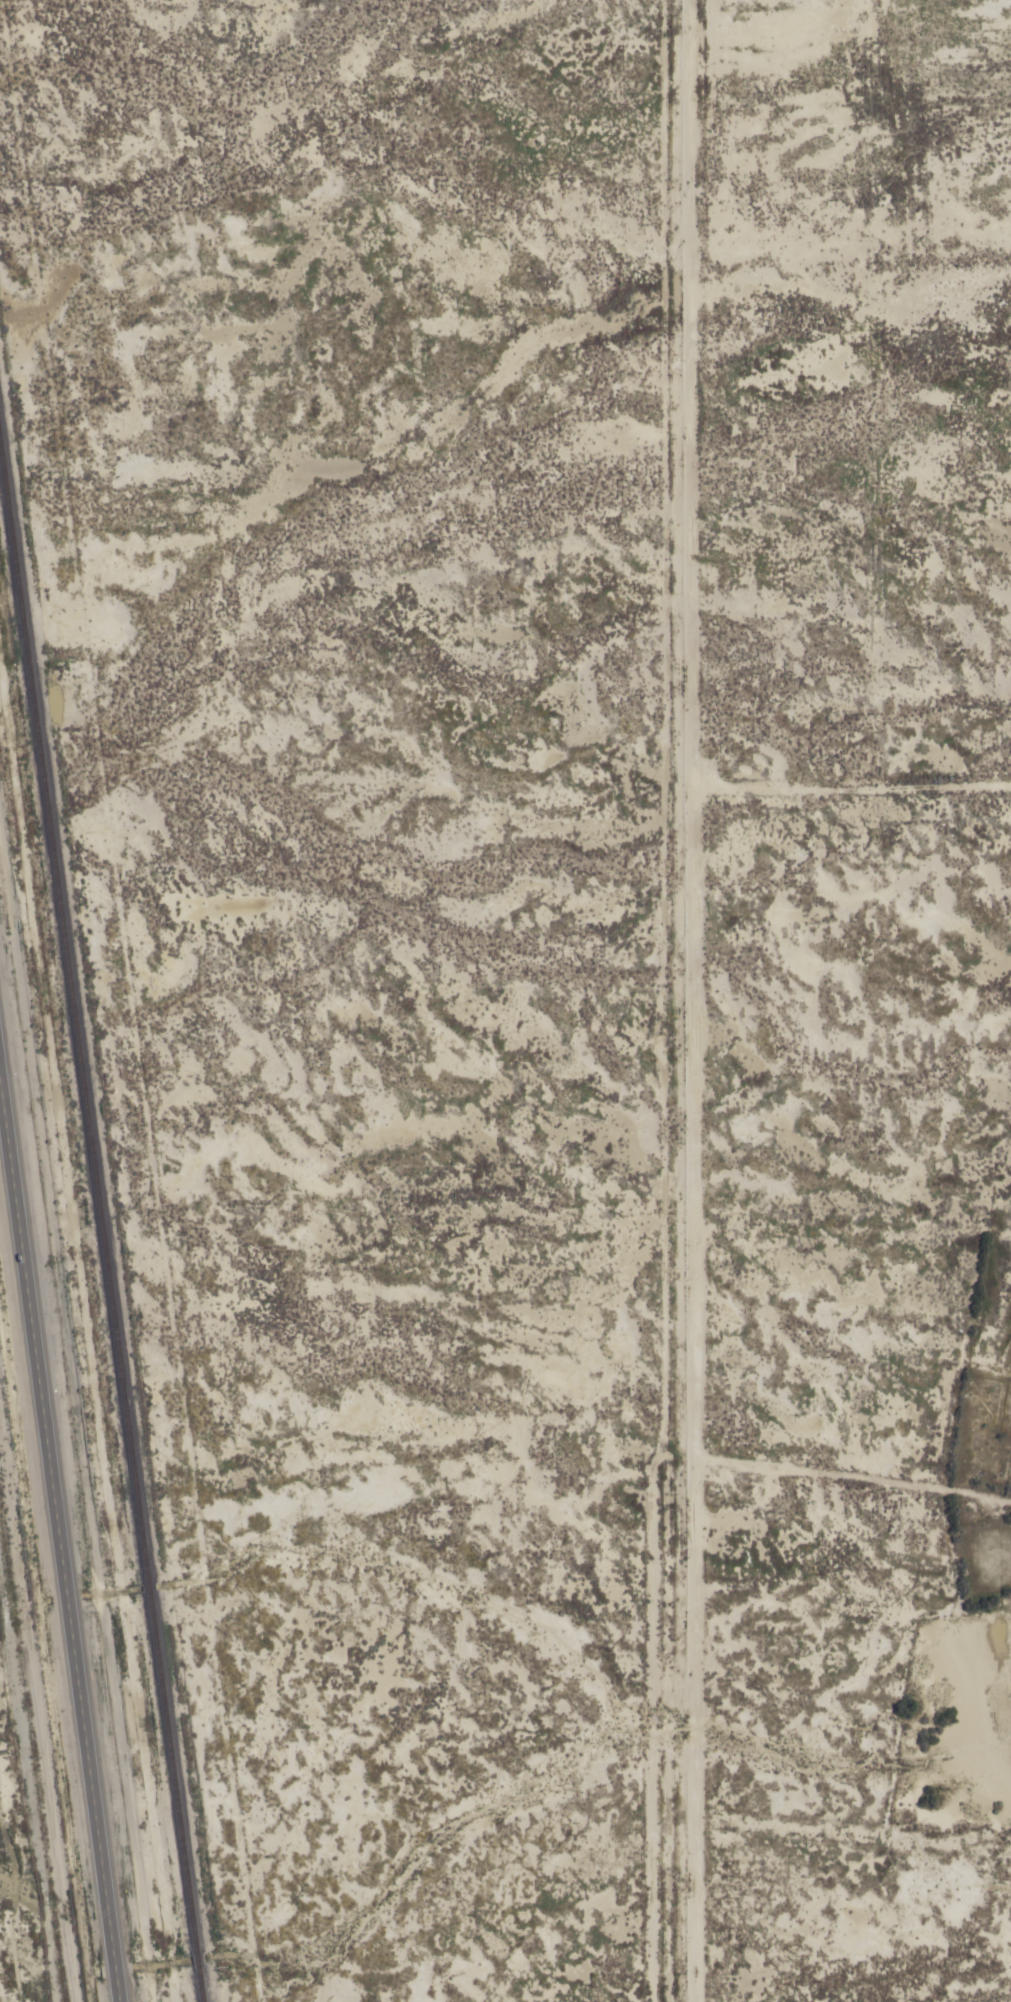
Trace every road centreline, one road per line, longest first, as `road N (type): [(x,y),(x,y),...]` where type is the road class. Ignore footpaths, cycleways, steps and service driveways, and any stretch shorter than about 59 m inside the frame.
road 1 (residential): [(677,2001),(667,0)]
road 2 (secondary): [(121,2001),(0,1089)]

